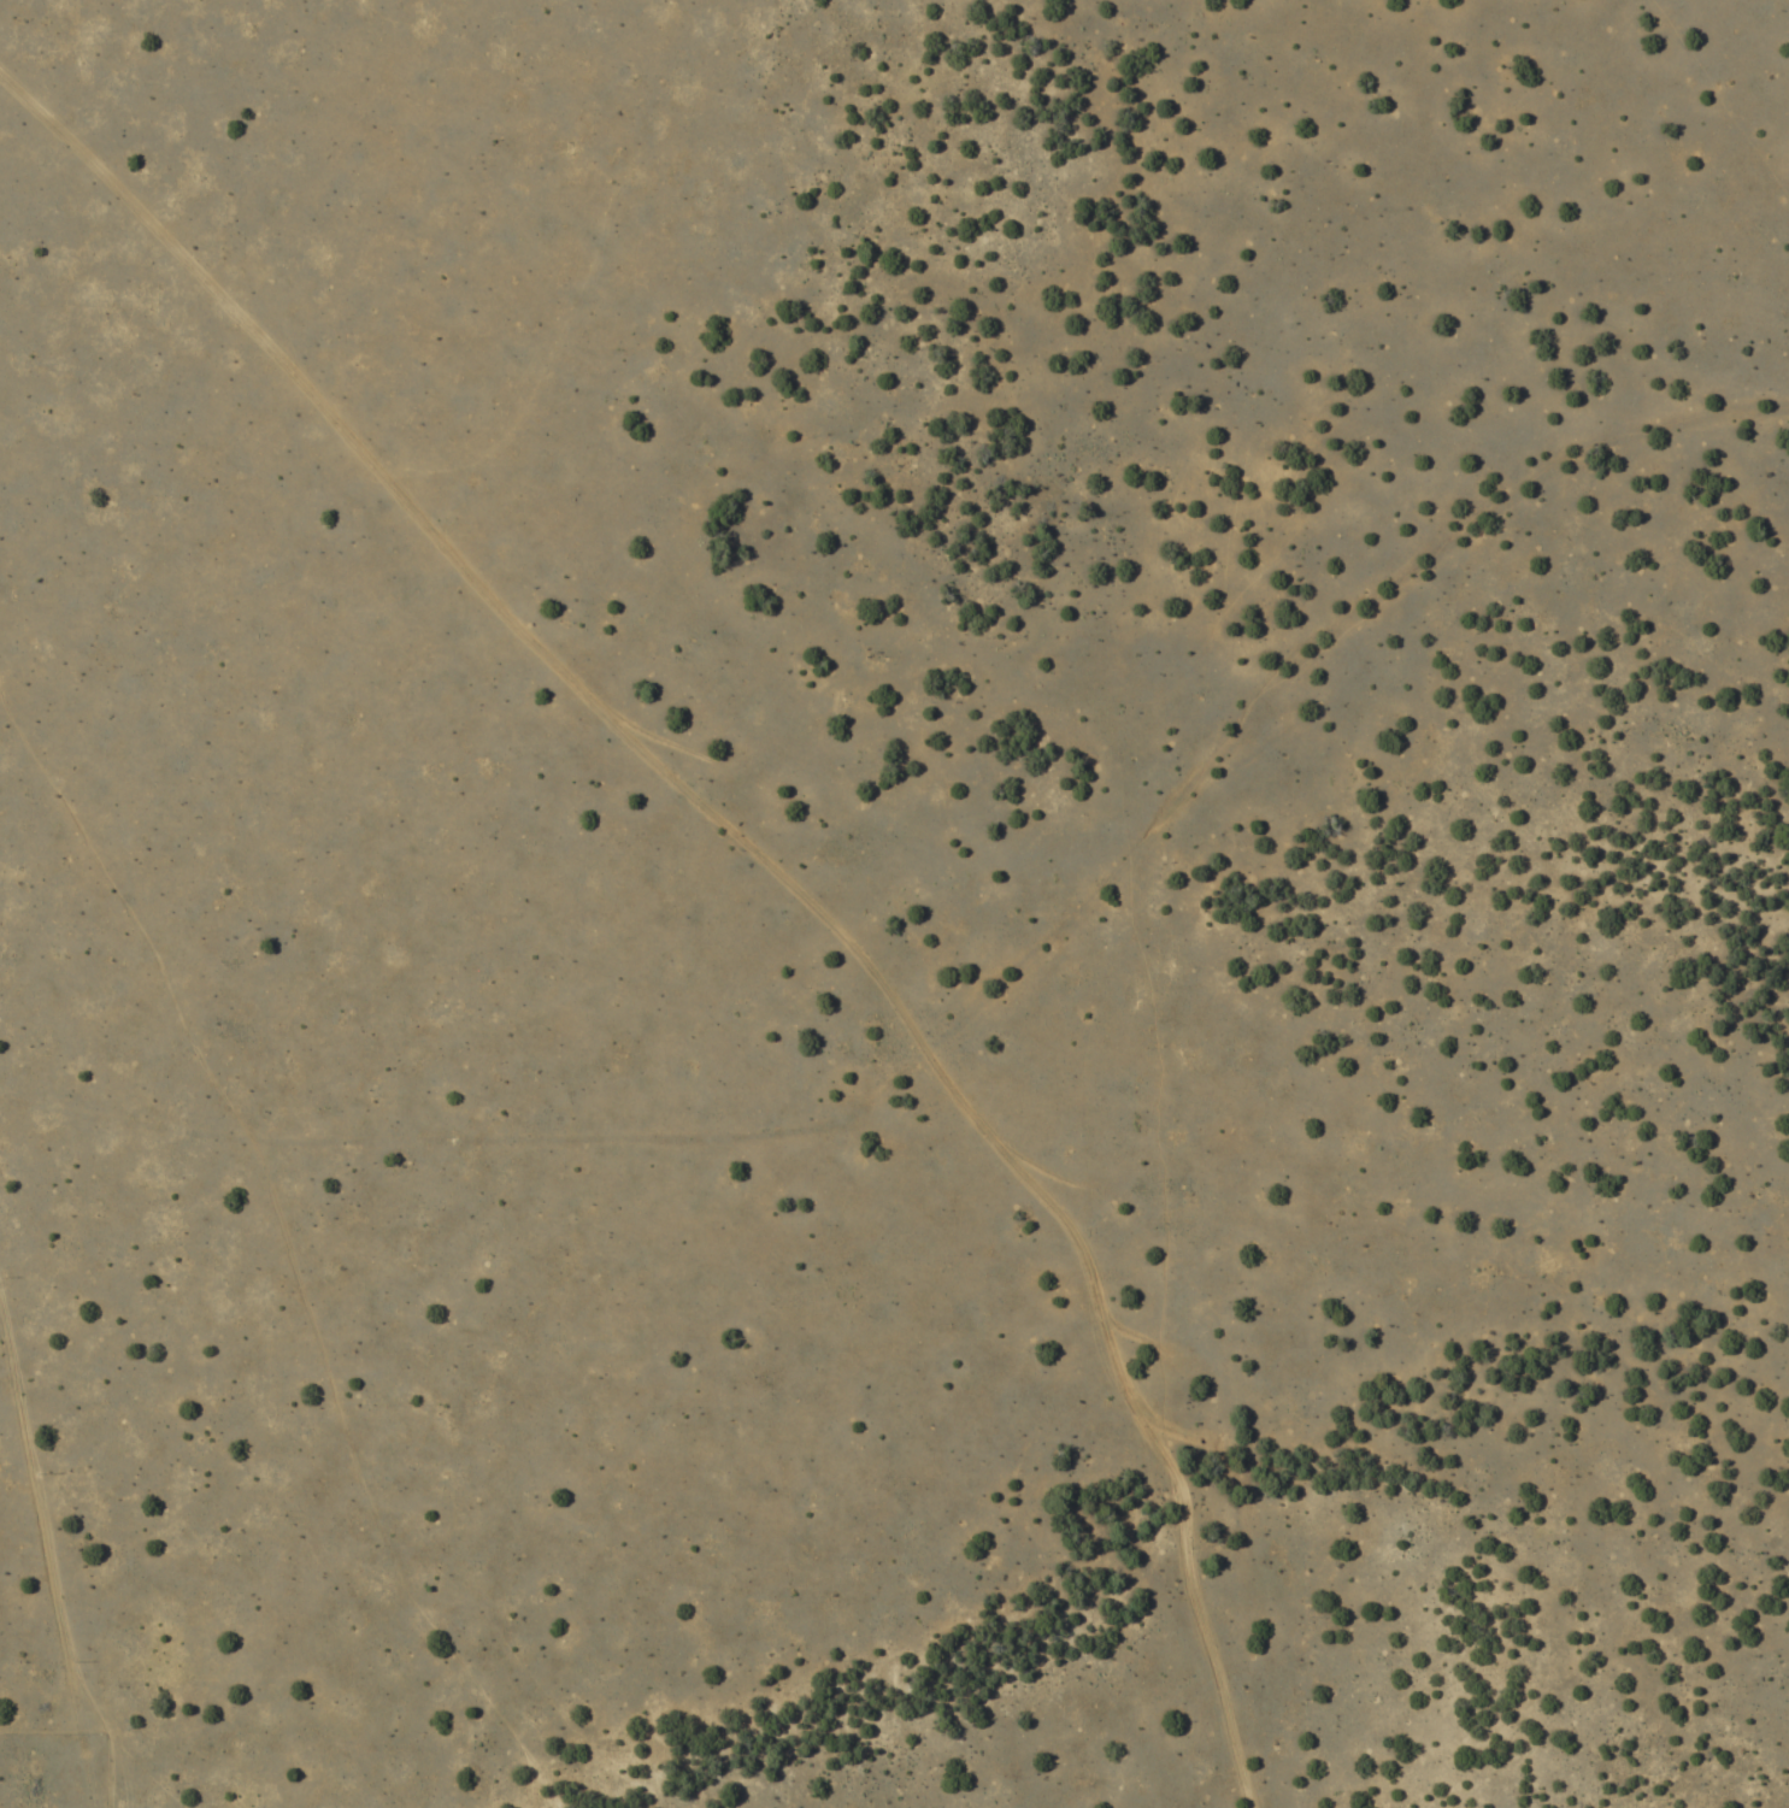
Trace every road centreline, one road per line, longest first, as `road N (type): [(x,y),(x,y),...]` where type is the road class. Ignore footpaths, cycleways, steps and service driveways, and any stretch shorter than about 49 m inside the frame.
road 1 (residential): [(0,118),(287,444),(649,790),(855,1029),(1075,1249),(1112,1318),(1118,1380),(1155,1456),(1212,1676),(1267,1807)]

